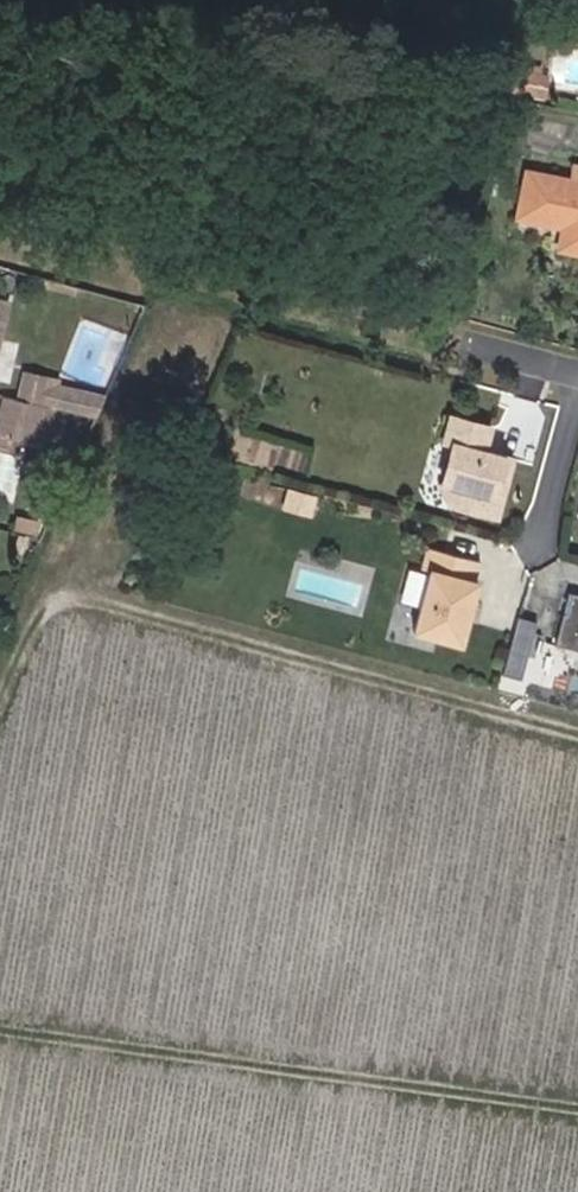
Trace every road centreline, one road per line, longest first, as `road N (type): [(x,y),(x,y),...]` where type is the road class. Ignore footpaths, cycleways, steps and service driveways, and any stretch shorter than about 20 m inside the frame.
road 1 (track): [(0,719),(52,597),(577,734)]
road 2 (track): [(0,1032),(577,1110)]

